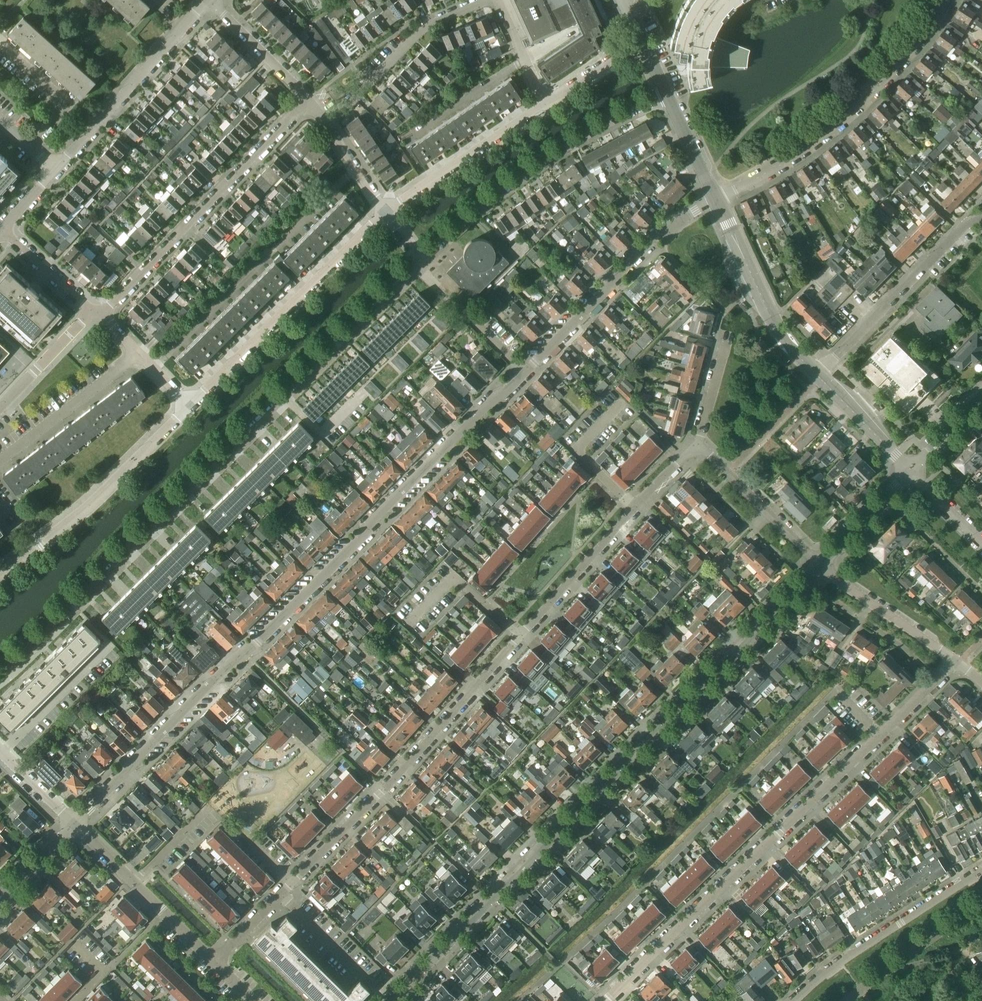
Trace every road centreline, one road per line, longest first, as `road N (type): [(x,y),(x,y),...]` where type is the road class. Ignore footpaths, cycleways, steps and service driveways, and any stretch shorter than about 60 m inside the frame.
road 1 (residential): [(74,824),(620,269),(657,234),(716,200)]
road 2 (residential): [(215,962),(382,791),(697,444)]
road 3 (unclassified): [(390,1000),(819,565)]
road 4 (residential): [(0,674),(420,261)]
road 5 (residential): [(611,1000),(956,661)]
road 6 (residential): [(716,200),(846,119),(919,45),(947,0)]
road 7 (residential): [(307,99),(95,312)]
road 8 (residential): [(420,261),(555,153),(667,95)]
road 9 (residential): [(382,212),(190,404)]
road 10 (residential): [(190,404),(90,504),(0,574)]
road 11 (residential): [(55,170),(210,0)]
road 12 (residential): [(792,1000),(981,869)]
road 13 (residential): [(981,219),(970,221),(816,374)]
road 14 (residential): [(326,124),(422,27),(483,0)]
road 15 (unclassified): [(816,374),(773,321),(716,200)]
road 16 (residential): [(215,962),(74,824)]
road 17 (residential): [(545,102),(382,212)]
road 18 (residential): [(0,460),(139,354)]
road 19 (residential): [(819,565),(697,444)]
road 20 (residential): [(956,661),(819,565)]
road 21 (residential): [(846,1000),(981,905)]
road 22 (residential): [(28,145),(67,104),(0,45)]
road 23 (residential): [(307,99),(211,0)]
road 24 (unclassified): [(910,473),(816,374)]
road 25 (residential): [(95,312),(0,407)]
road 26 (unclassified): [(819,565),(910,473)]
road 27 (residential): [(2,228),(95,312)]

